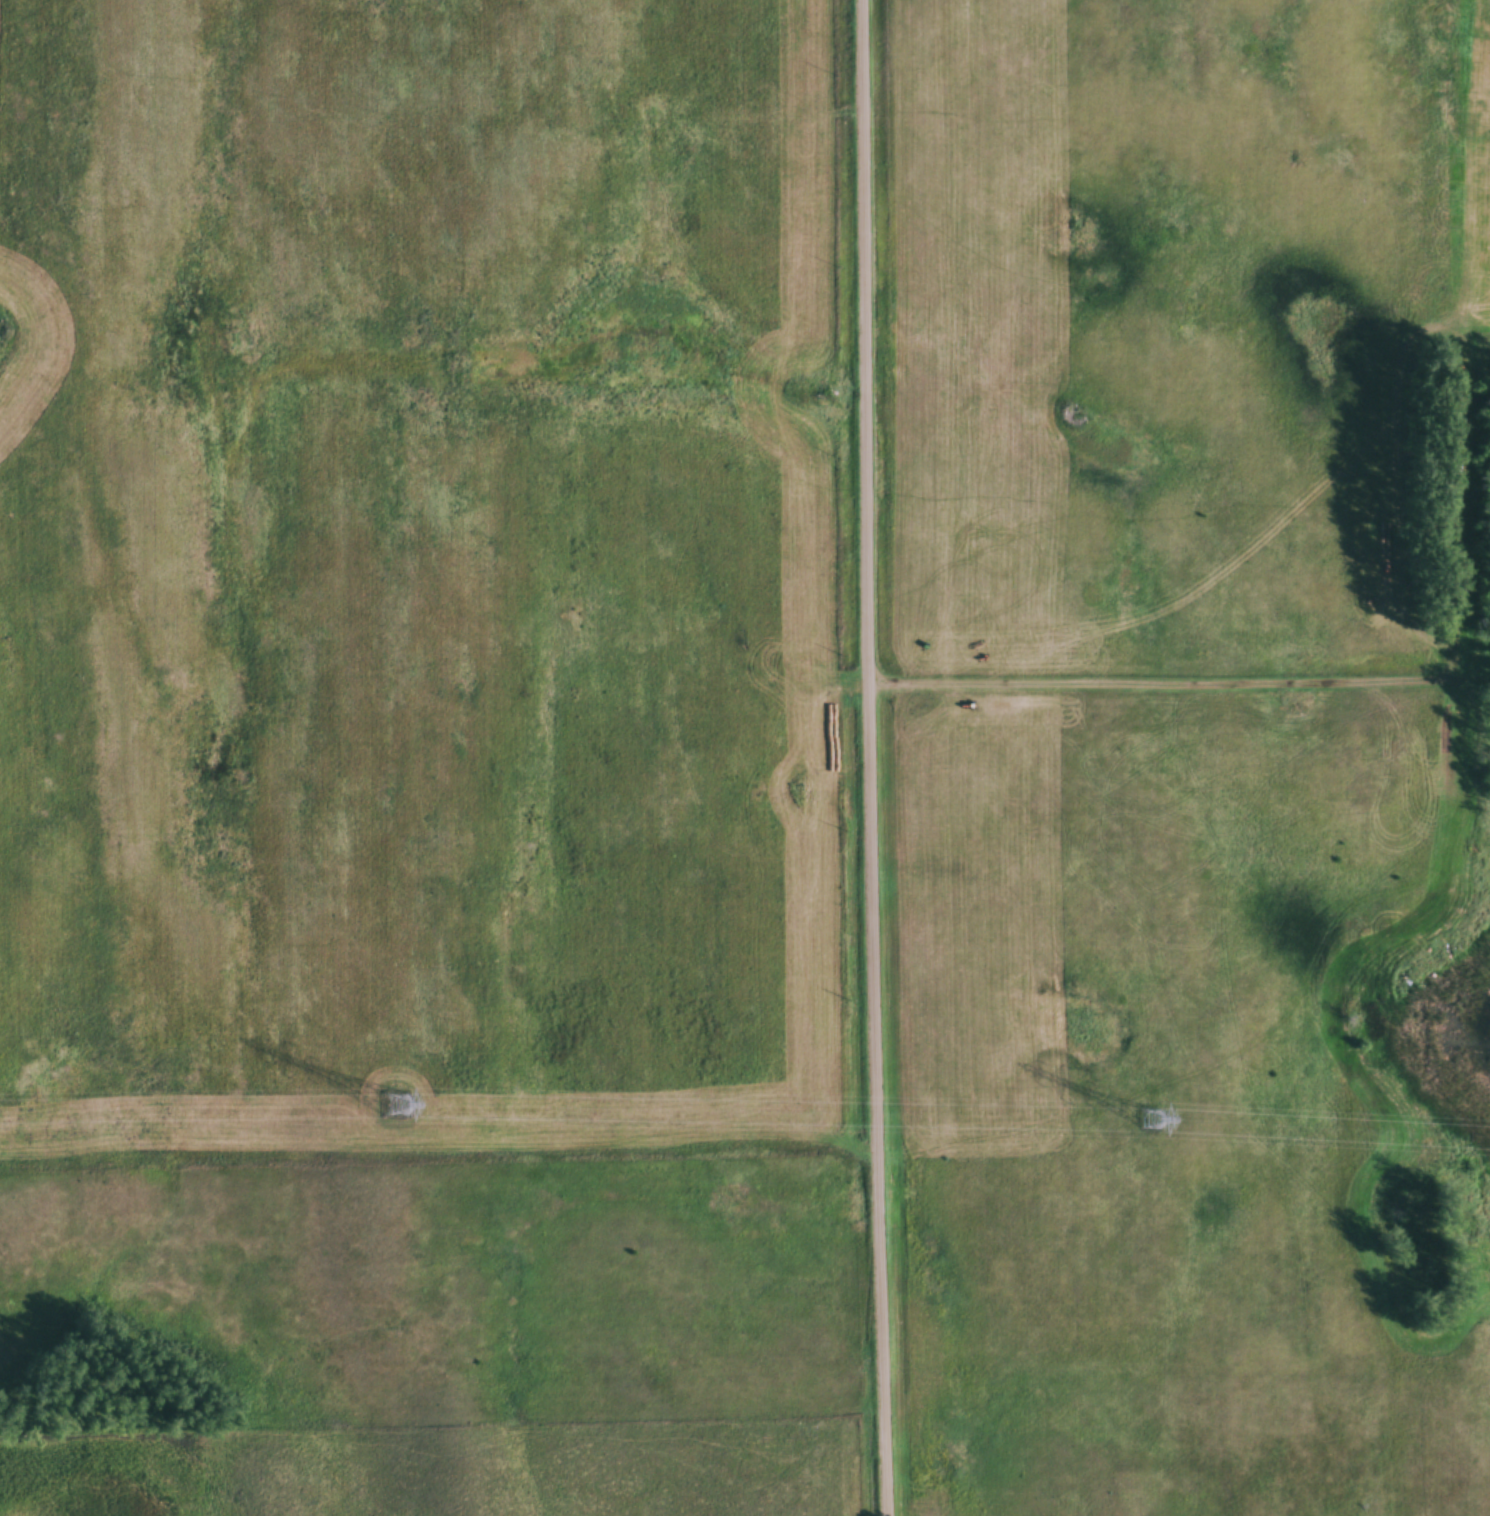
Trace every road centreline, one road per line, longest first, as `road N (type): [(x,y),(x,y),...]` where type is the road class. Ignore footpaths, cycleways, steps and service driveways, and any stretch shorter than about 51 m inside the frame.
road 1 (residential): [(889,1515),(865,536),(862,0)]
road 2 (residential): [(870,680),(1489,679)]

